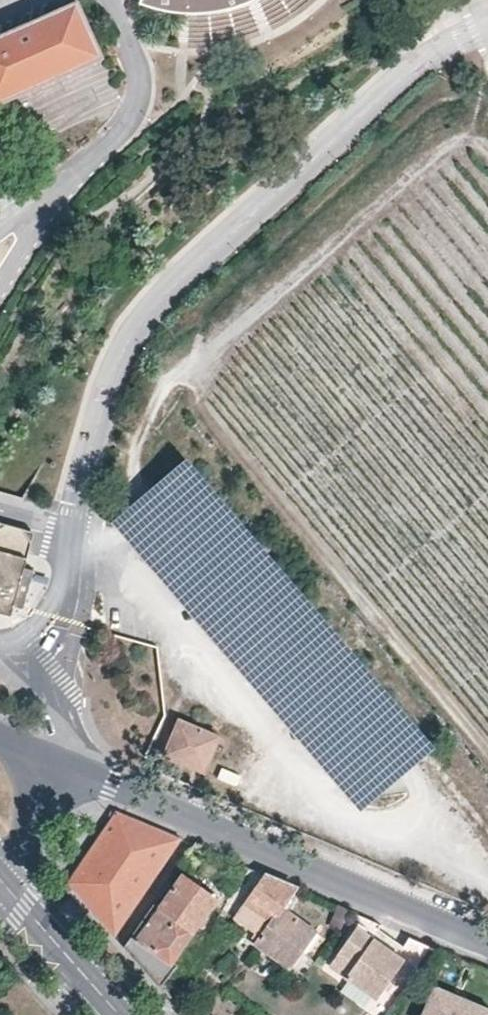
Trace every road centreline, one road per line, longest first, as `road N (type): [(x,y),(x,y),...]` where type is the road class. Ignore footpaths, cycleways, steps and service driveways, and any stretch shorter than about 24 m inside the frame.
road 1 (track): [(198,358),(201,404),(487,752)]
road 2 (tertiary): [(50,755),(487,947)]
road 3 (track): [(198,358),(455,136)]
road 4 (tertiary): [(1,876),(123,1014)]
road 5 (track): [(154,513),(135,483),(132,454),(167,383),(198,358)]
road 6 (residential): [(1,876),(29,838),(50,755)]

